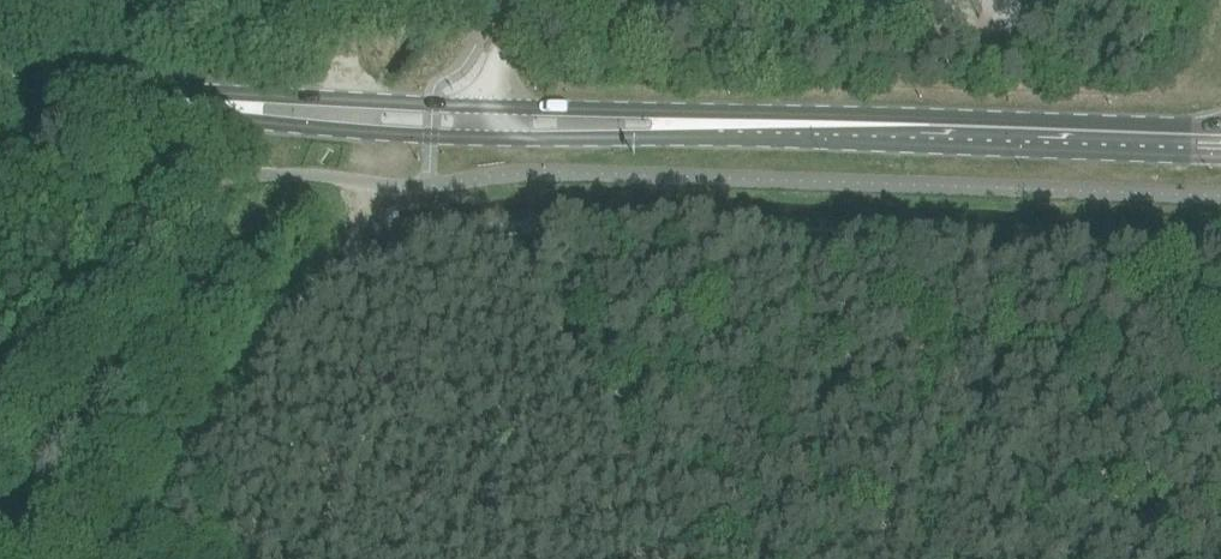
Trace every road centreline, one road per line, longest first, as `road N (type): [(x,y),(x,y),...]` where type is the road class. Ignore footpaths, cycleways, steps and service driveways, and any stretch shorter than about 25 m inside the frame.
road 1 (secondary): [(486,138),(749,136),(1220,156)]
road 2 (secondary): [(1220,126),(488,102)]
road 3 (track): [(518,238),(940,247),(1220,265)]
road 4 (track): [(345,239),(107,558)]
road 5 (track): [(242,174),(0,484)]
road 6 (secondary): [(488,102),(175,86),(151,98)]
road 7 (secondary): [(151,98),(173,112),(486,138)]
road 8 (track): [(345,239),(518,238)]
road 9 (secondary): [(0,90),(151,98)]

